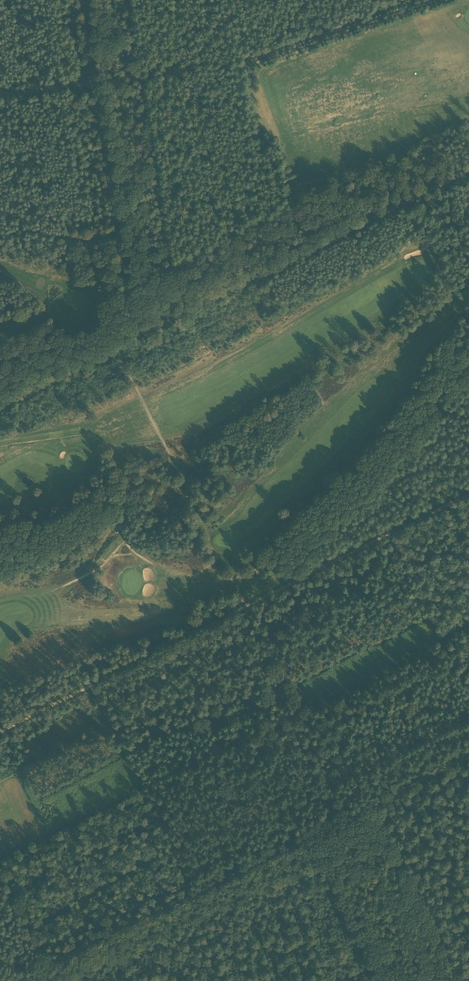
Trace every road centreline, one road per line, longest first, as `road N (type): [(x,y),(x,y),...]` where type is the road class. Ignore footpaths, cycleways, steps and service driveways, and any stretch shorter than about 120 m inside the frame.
road 1 (track): [(468,495),(0,733)]
road 2 (track): [(13,980),(468,754)]
road 3 (track): [(117,352),(217,557),(196,576)]
road 4 (track): [(170,454),(152,493),(132,521),(108,536),(86,575),(52,592)]
road 5 (track): [(0,270),(61,318),(96,323),(117,352)]
road 6 (track): [(117,352),(0,411)]
road 7 (track): [(0,254),(119,237)]

